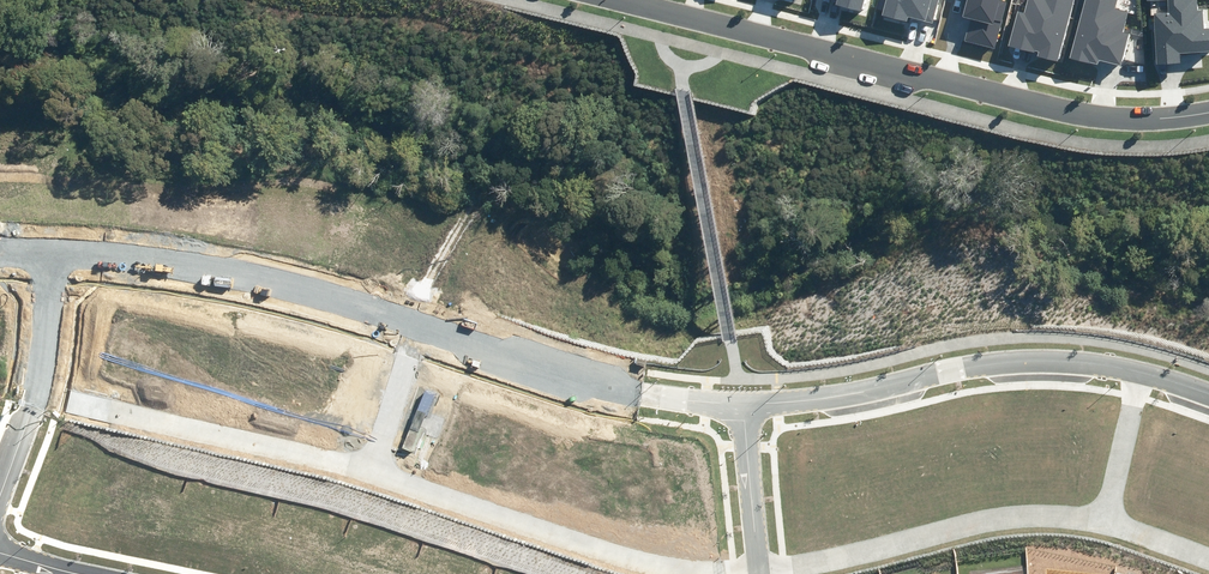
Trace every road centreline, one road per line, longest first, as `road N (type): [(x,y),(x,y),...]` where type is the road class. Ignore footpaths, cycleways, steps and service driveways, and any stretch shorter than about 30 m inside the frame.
road 1 (residential): [(1208,109),(1164,116),(1075,111),(629,0)]
road 2 (residential): [(1137,374),(1029,361),(839,396),(739,404)]
road 3 (residential): [(417,329),(230,272),(57,253)]
road 4 (residential): [(373,470),(628,559),(719,573)]
road 5 (residential): [(31,398),(373,470)]
road 6 (residential): [(739,404),(643,396),(417,329)]
road 7 (residential): [(784,573),(1025,514),(1104,521)]
road 8 (residential): [(739,404),(757,573)]
road 9 (residential): [(1137,374),(1104,521)]
road 10 (residential): [(373,470),(417,329)]
road 11 (residential): [(57,253),(31,398)]

